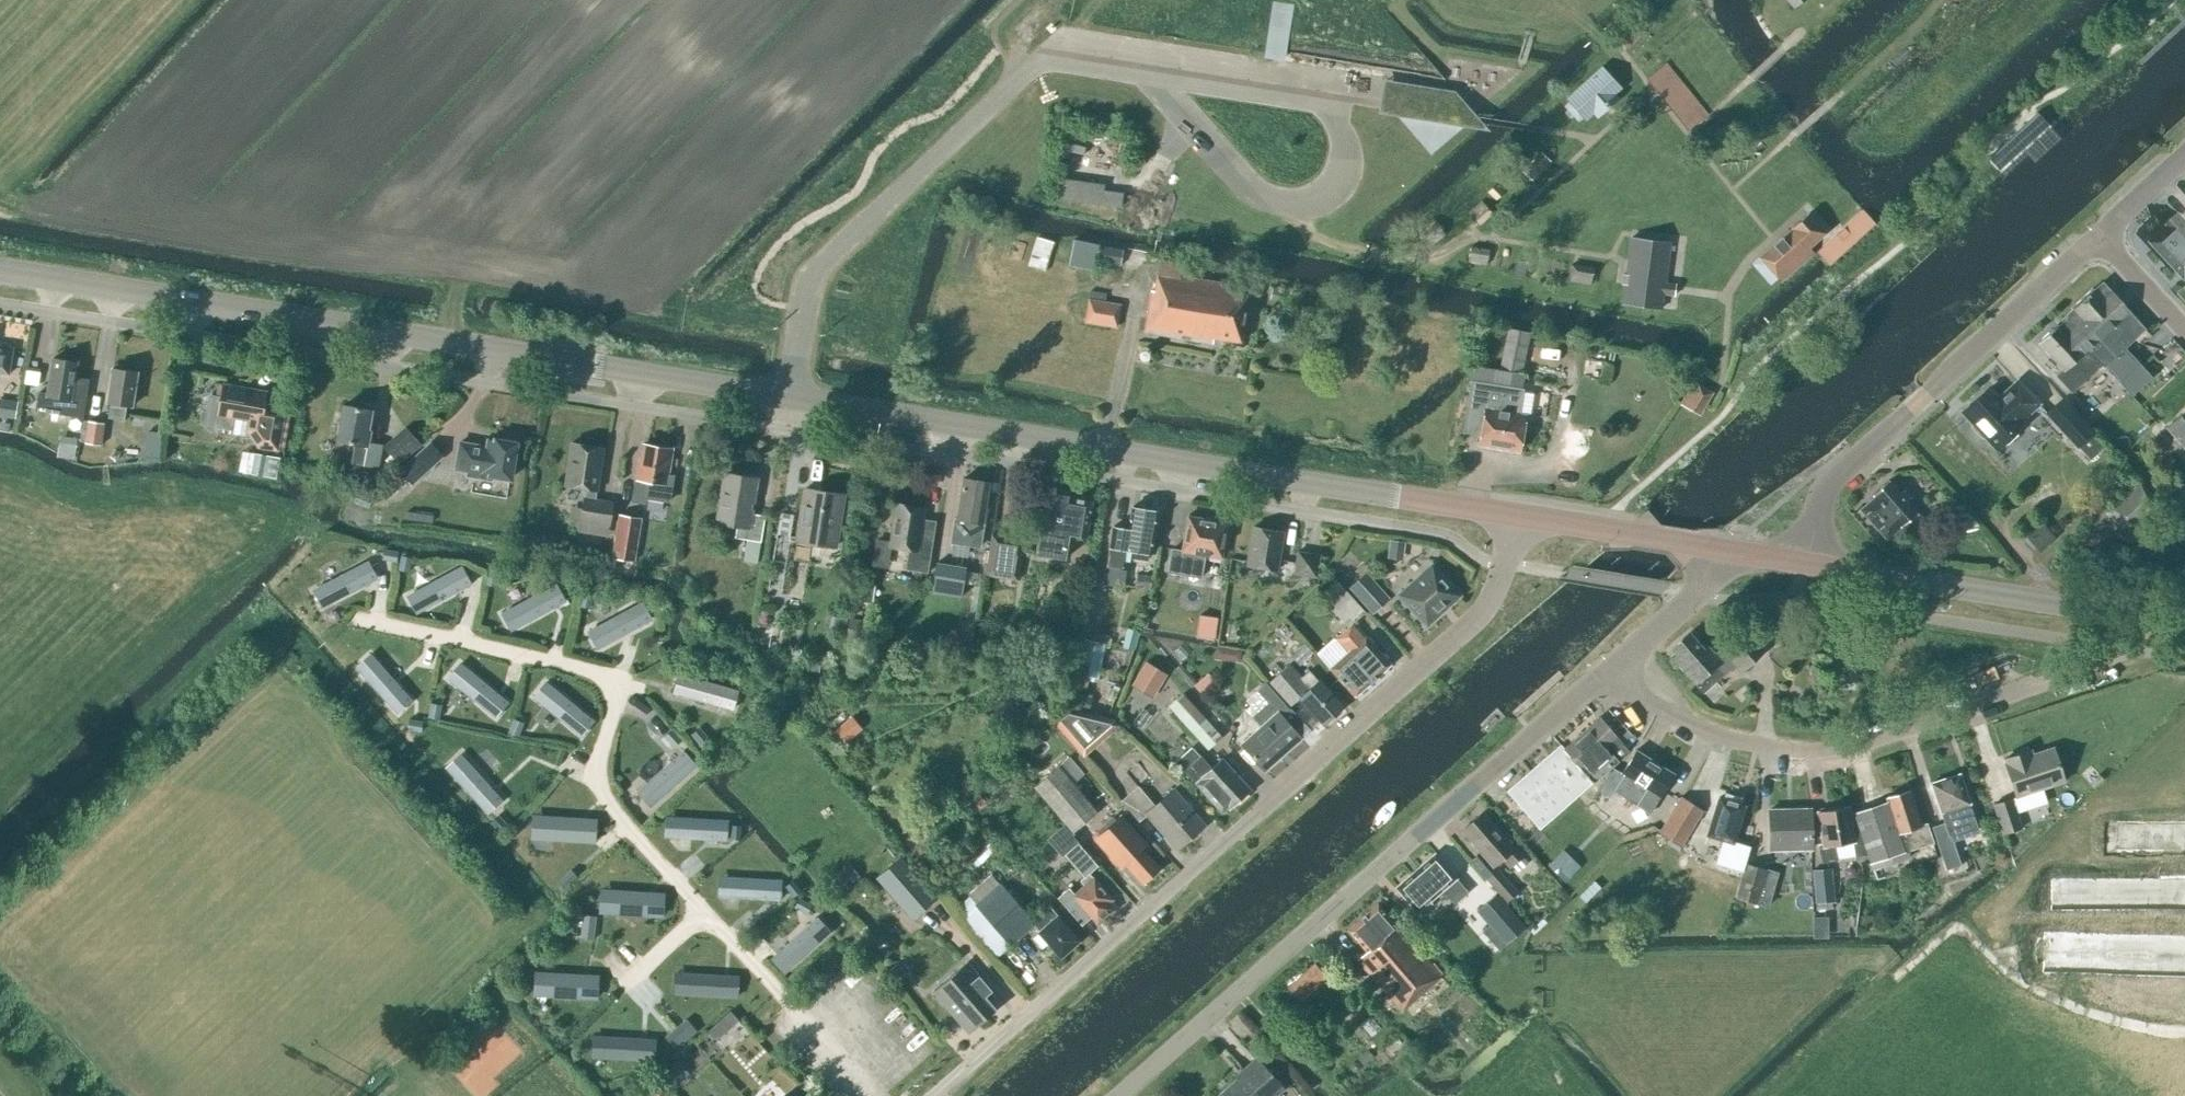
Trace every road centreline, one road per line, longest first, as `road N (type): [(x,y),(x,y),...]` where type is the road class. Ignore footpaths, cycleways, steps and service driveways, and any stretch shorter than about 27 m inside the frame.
road 1 (secondary): [(1518,517),(0,271)]
road 2 (unclassified): [(938,1095),(1473,626),(1506,565),(1518,517)]
road 3 (residential): [(1129,1095),(1609,672)]
road 4 (residential): [(2036,688),(1848,747),(1788,751),(1704,732),(1609,672)]
road 5 (tertiary): [(1802,564),(1828,483),(2101,246)]
road 6 (secondary): [(2184,620),(1802,564)]
road 7 (secondary): [(1732,553),(1518,517)]
road 8 (residential): [(1609,672),(1732,553)]
road 9 (residential): [(2101,246),(2184,336)]

